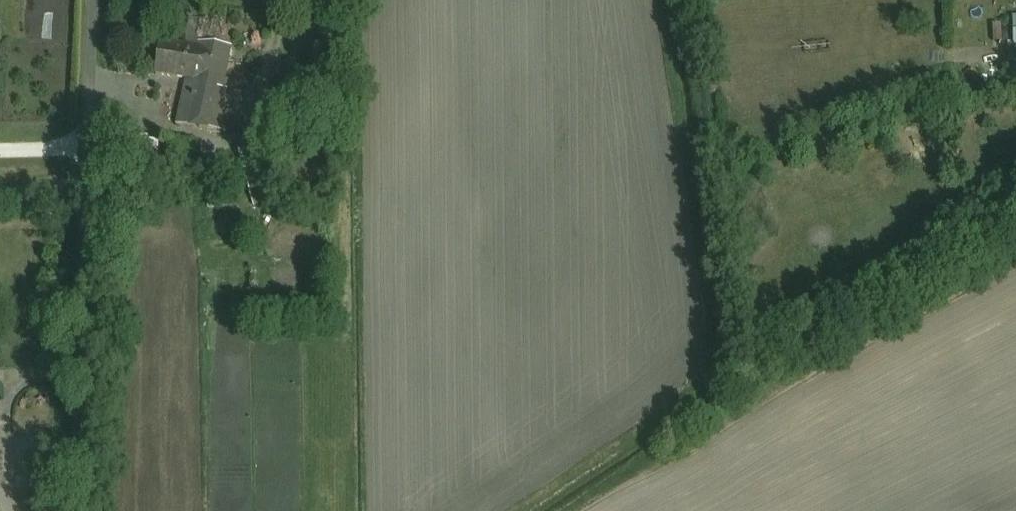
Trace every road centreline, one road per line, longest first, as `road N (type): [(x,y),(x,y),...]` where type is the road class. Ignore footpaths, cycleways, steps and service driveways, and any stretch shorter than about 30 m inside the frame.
road 1 (unclassified): [(100,0),(84,510)]

